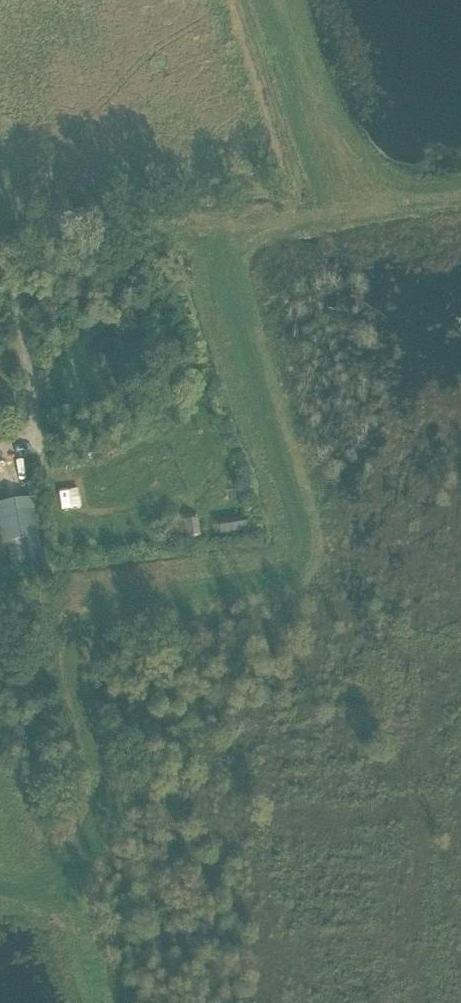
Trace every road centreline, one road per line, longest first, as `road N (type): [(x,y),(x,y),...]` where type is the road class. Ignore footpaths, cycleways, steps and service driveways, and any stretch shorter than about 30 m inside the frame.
road 1 (track): [(0,255),(460,199)]

